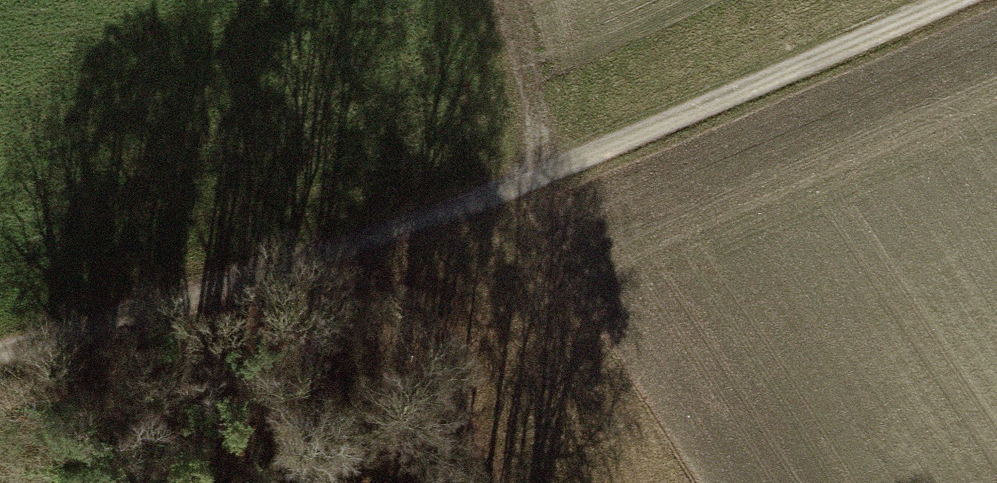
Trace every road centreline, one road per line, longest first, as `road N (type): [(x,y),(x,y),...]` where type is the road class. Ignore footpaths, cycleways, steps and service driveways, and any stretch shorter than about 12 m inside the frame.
road 1 (track): [(961,0),(561,177),(0,359)]
road 2 (track): [(330,252),(494,482)]
road 3 (track): [(561,177),(504,0)]

